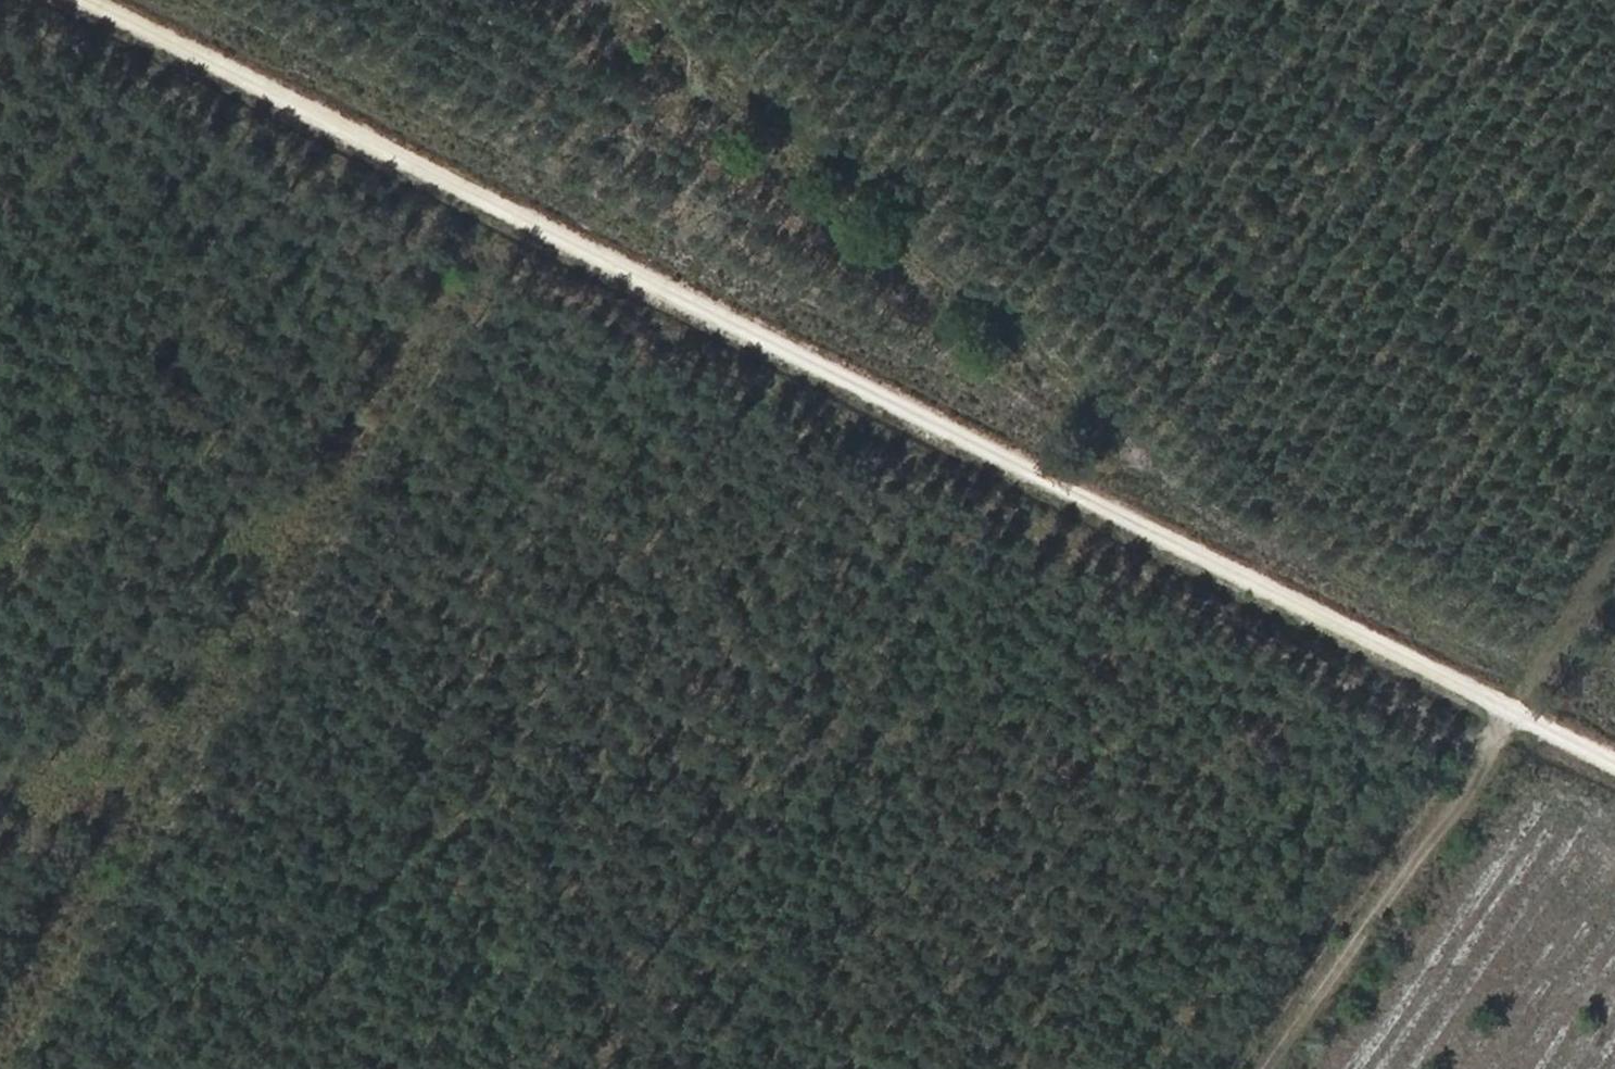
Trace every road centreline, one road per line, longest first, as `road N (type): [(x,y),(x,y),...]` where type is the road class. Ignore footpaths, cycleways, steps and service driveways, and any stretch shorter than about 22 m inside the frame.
road 1 (track): [(97,0),(1614,756)]
road 2 (track): [(1517,707),(1264,1068)]

